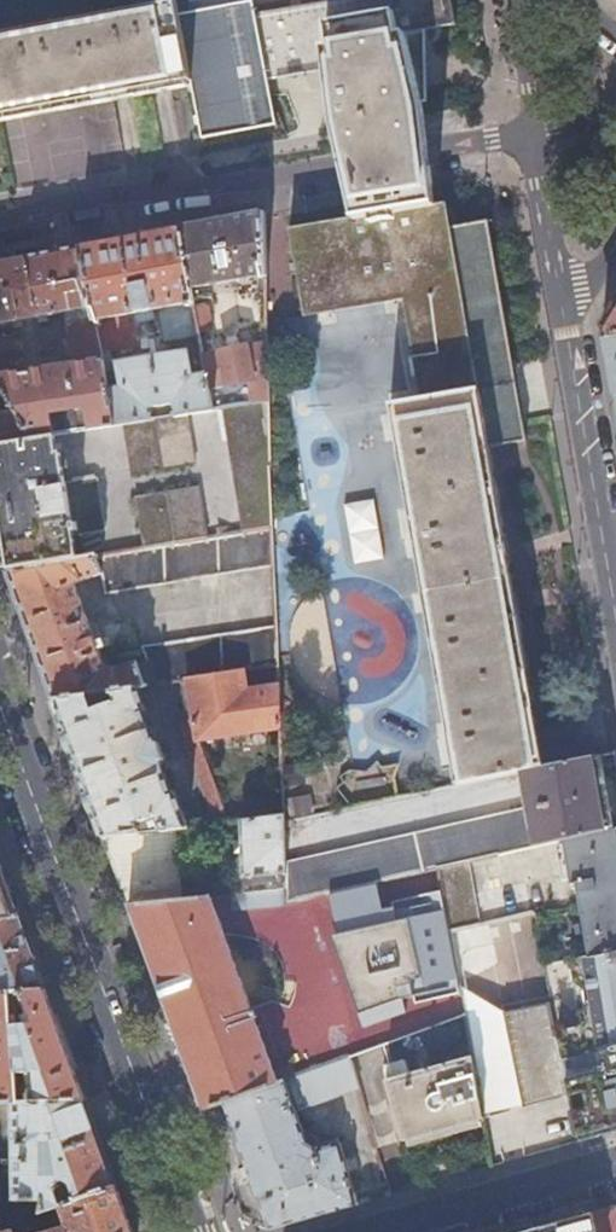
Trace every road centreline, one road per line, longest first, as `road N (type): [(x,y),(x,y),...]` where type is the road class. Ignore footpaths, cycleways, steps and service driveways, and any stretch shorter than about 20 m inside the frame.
road 1 (tertiary): [(200,1231),(0,688)]
road 2 (residential): [(534,136),(0,233)]
road 3 (residential): [(562,317),(615,612)]
road 4 (secondary): [(405,1231),(615,1174)]
road 5 (residential): [(534,136),(562,317)]
road 6 (residential): [(514,0),(534,136)]

